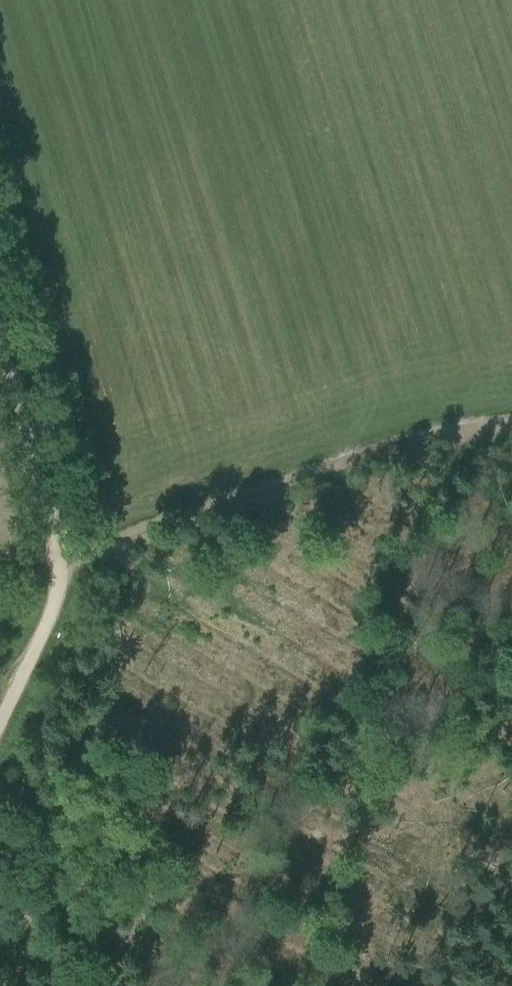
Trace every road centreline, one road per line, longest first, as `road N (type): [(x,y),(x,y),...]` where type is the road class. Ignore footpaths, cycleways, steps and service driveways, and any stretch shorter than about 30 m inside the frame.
road 1 (track): [(511,427),(413,443),(68,561)]
road 2 (track): [(0,714),(68,561),(56,528)]
road 3 (unclassified): [(56,528),(0,343)]

